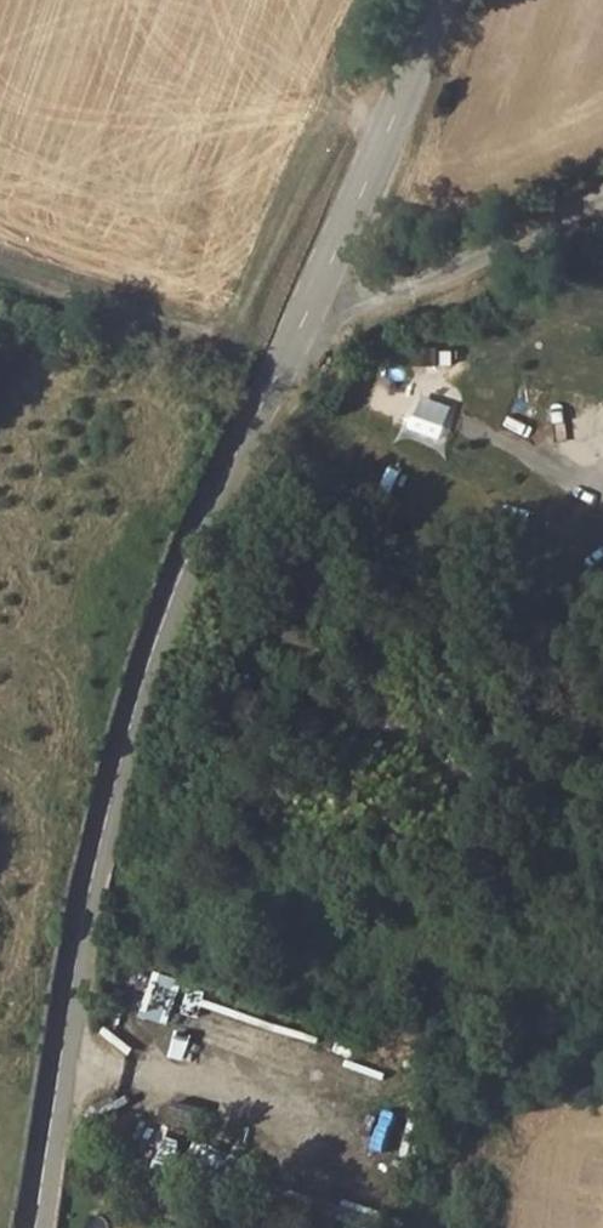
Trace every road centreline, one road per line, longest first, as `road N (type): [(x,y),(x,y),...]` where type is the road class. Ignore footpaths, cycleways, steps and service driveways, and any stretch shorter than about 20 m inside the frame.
road 1 (unclassified): [(25,1227),(53,1064),(137,707),(317,296),(423,0)]
road 2 (track): [(317,296),(411,287),(602,197)]

